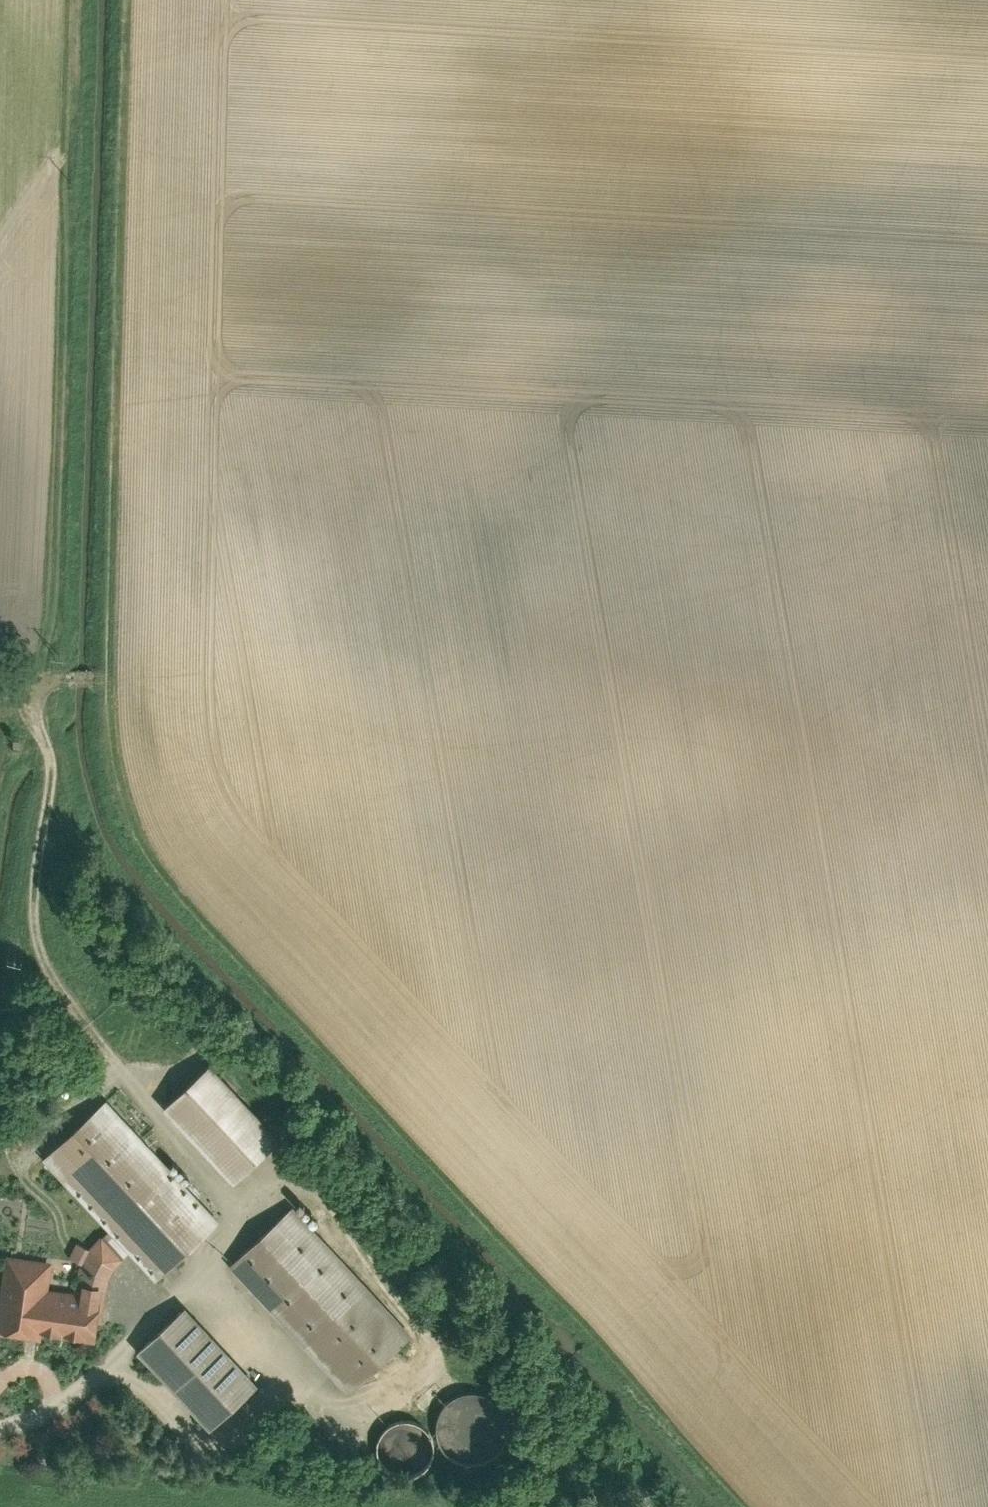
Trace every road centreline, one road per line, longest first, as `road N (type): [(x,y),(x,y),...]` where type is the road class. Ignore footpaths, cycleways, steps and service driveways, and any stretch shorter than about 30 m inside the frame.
road 1 (residential): [(121,1368),(49,1411),(0,1423)]

